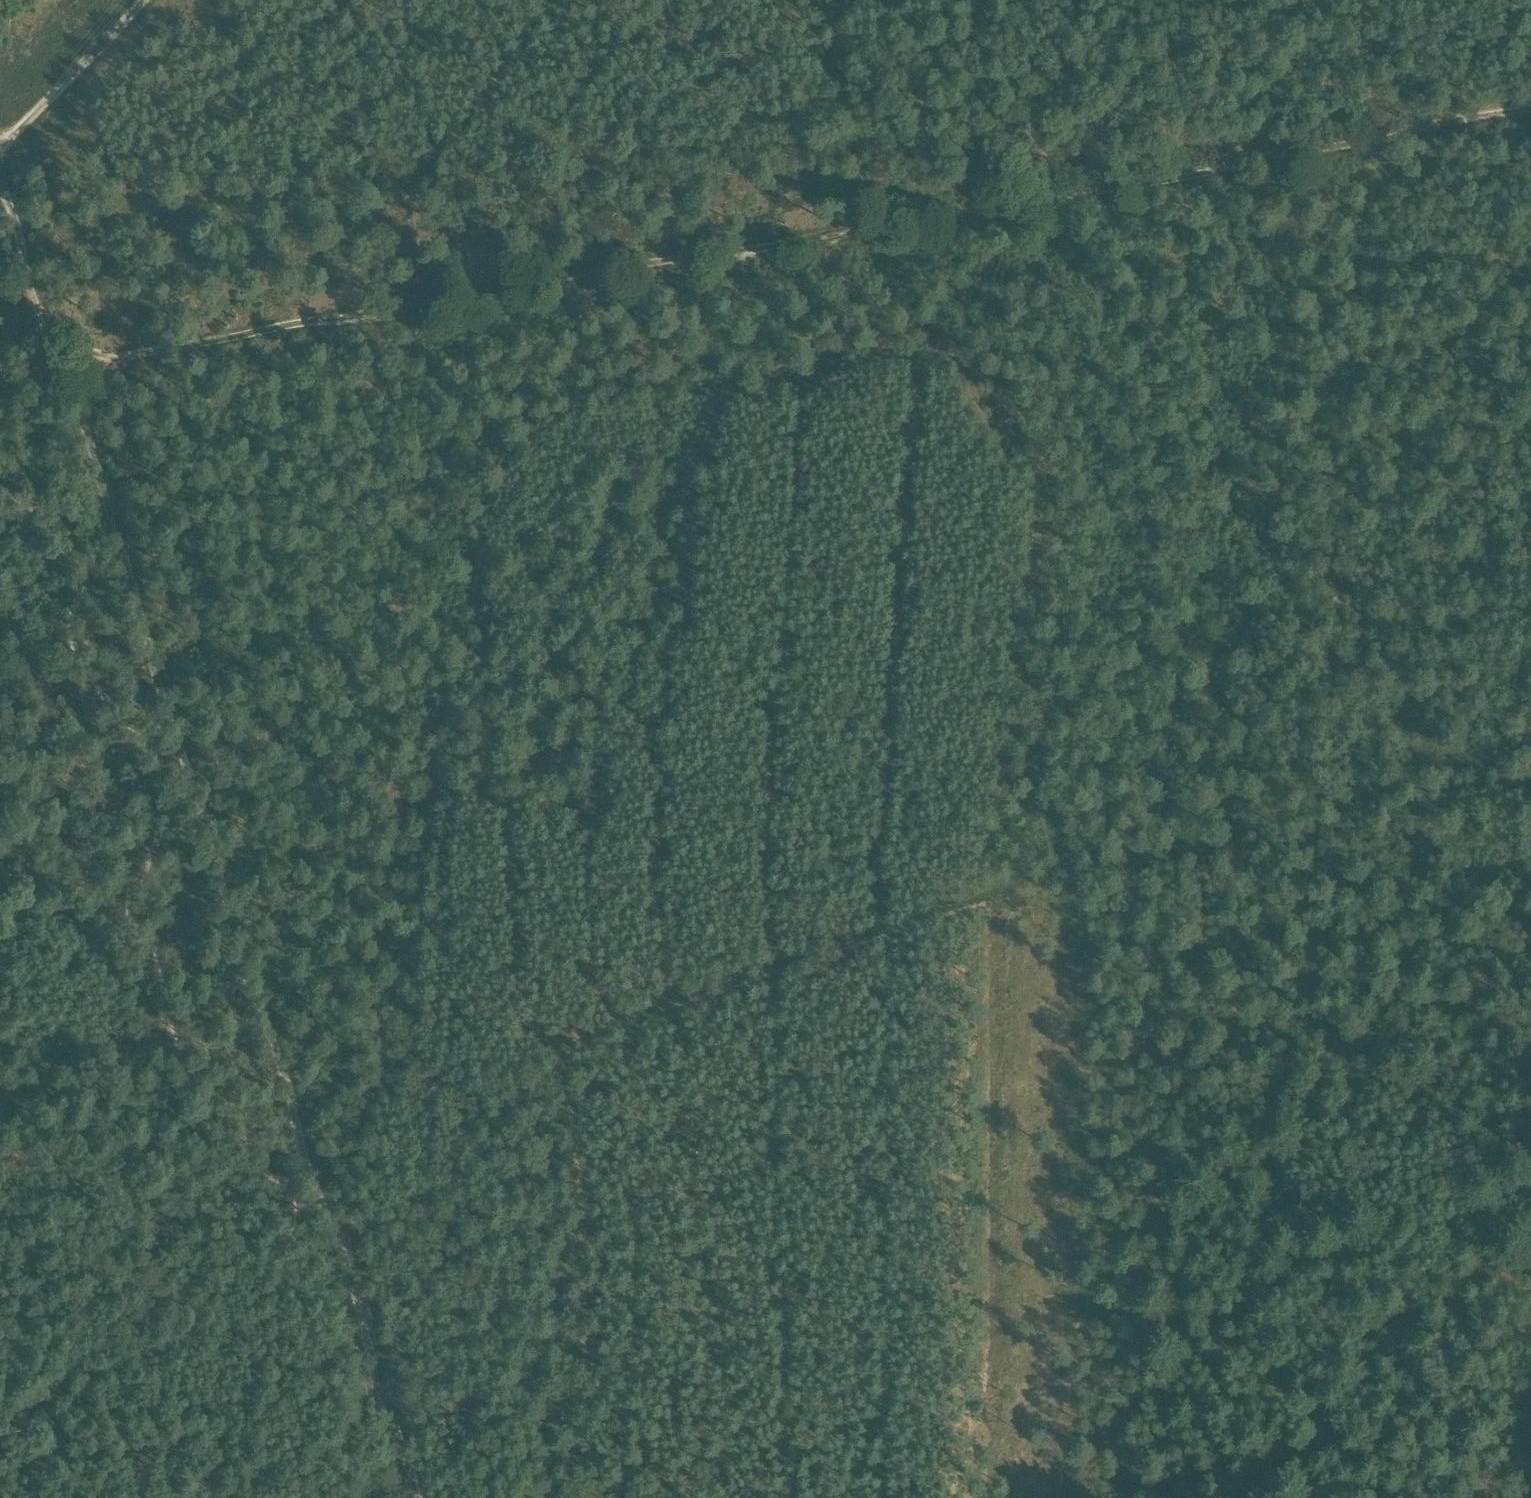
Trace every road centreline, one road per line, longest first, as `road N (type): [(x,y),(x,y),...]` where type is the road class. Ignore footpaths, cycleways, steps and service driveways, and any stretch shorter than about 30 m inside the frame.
road 1 (track): [(56,365),(1530,111)]
road 2 (track): [(415,1497),(187,774),(96,455),(66,395),(0,182)]
road 3 (track): [(0,147),(143,0)]

